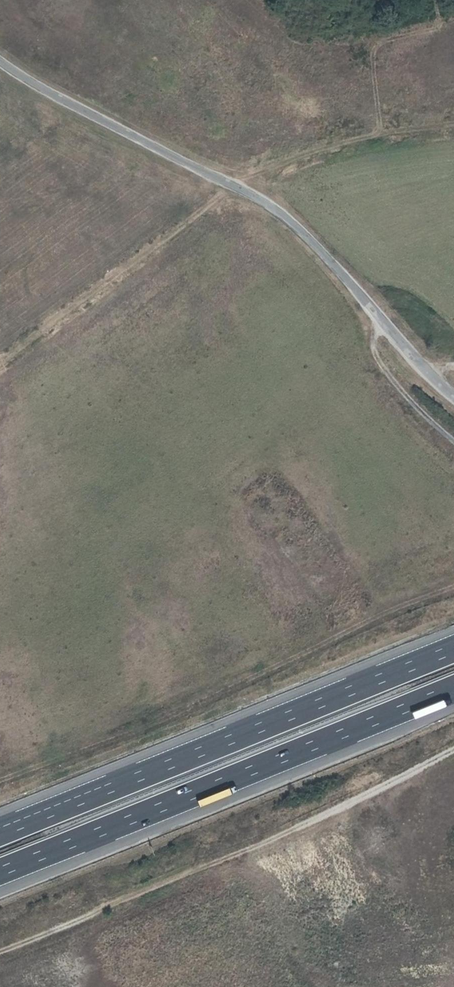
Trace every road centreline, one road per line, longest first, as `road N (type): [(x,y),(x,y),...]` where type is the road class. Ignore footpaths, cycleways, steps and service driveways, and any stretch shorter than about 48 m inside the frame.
road 1 (unclassified): [(453,400),(301,231),(269,206),(0,64)]
road 2 (track): [(453,753),(0,953)]
road 3 (motorway): [(0,870),(453,686)]
road 4 (motorway): [(453,648),(0,832)]
road 5 (track): [(228,185),(221,201),(0,366)]
road 6 (track): [(228,185),(355,142),(453,126)]
road 7 (track): [(383,326),(370,343),(378,363),(453,439)]

